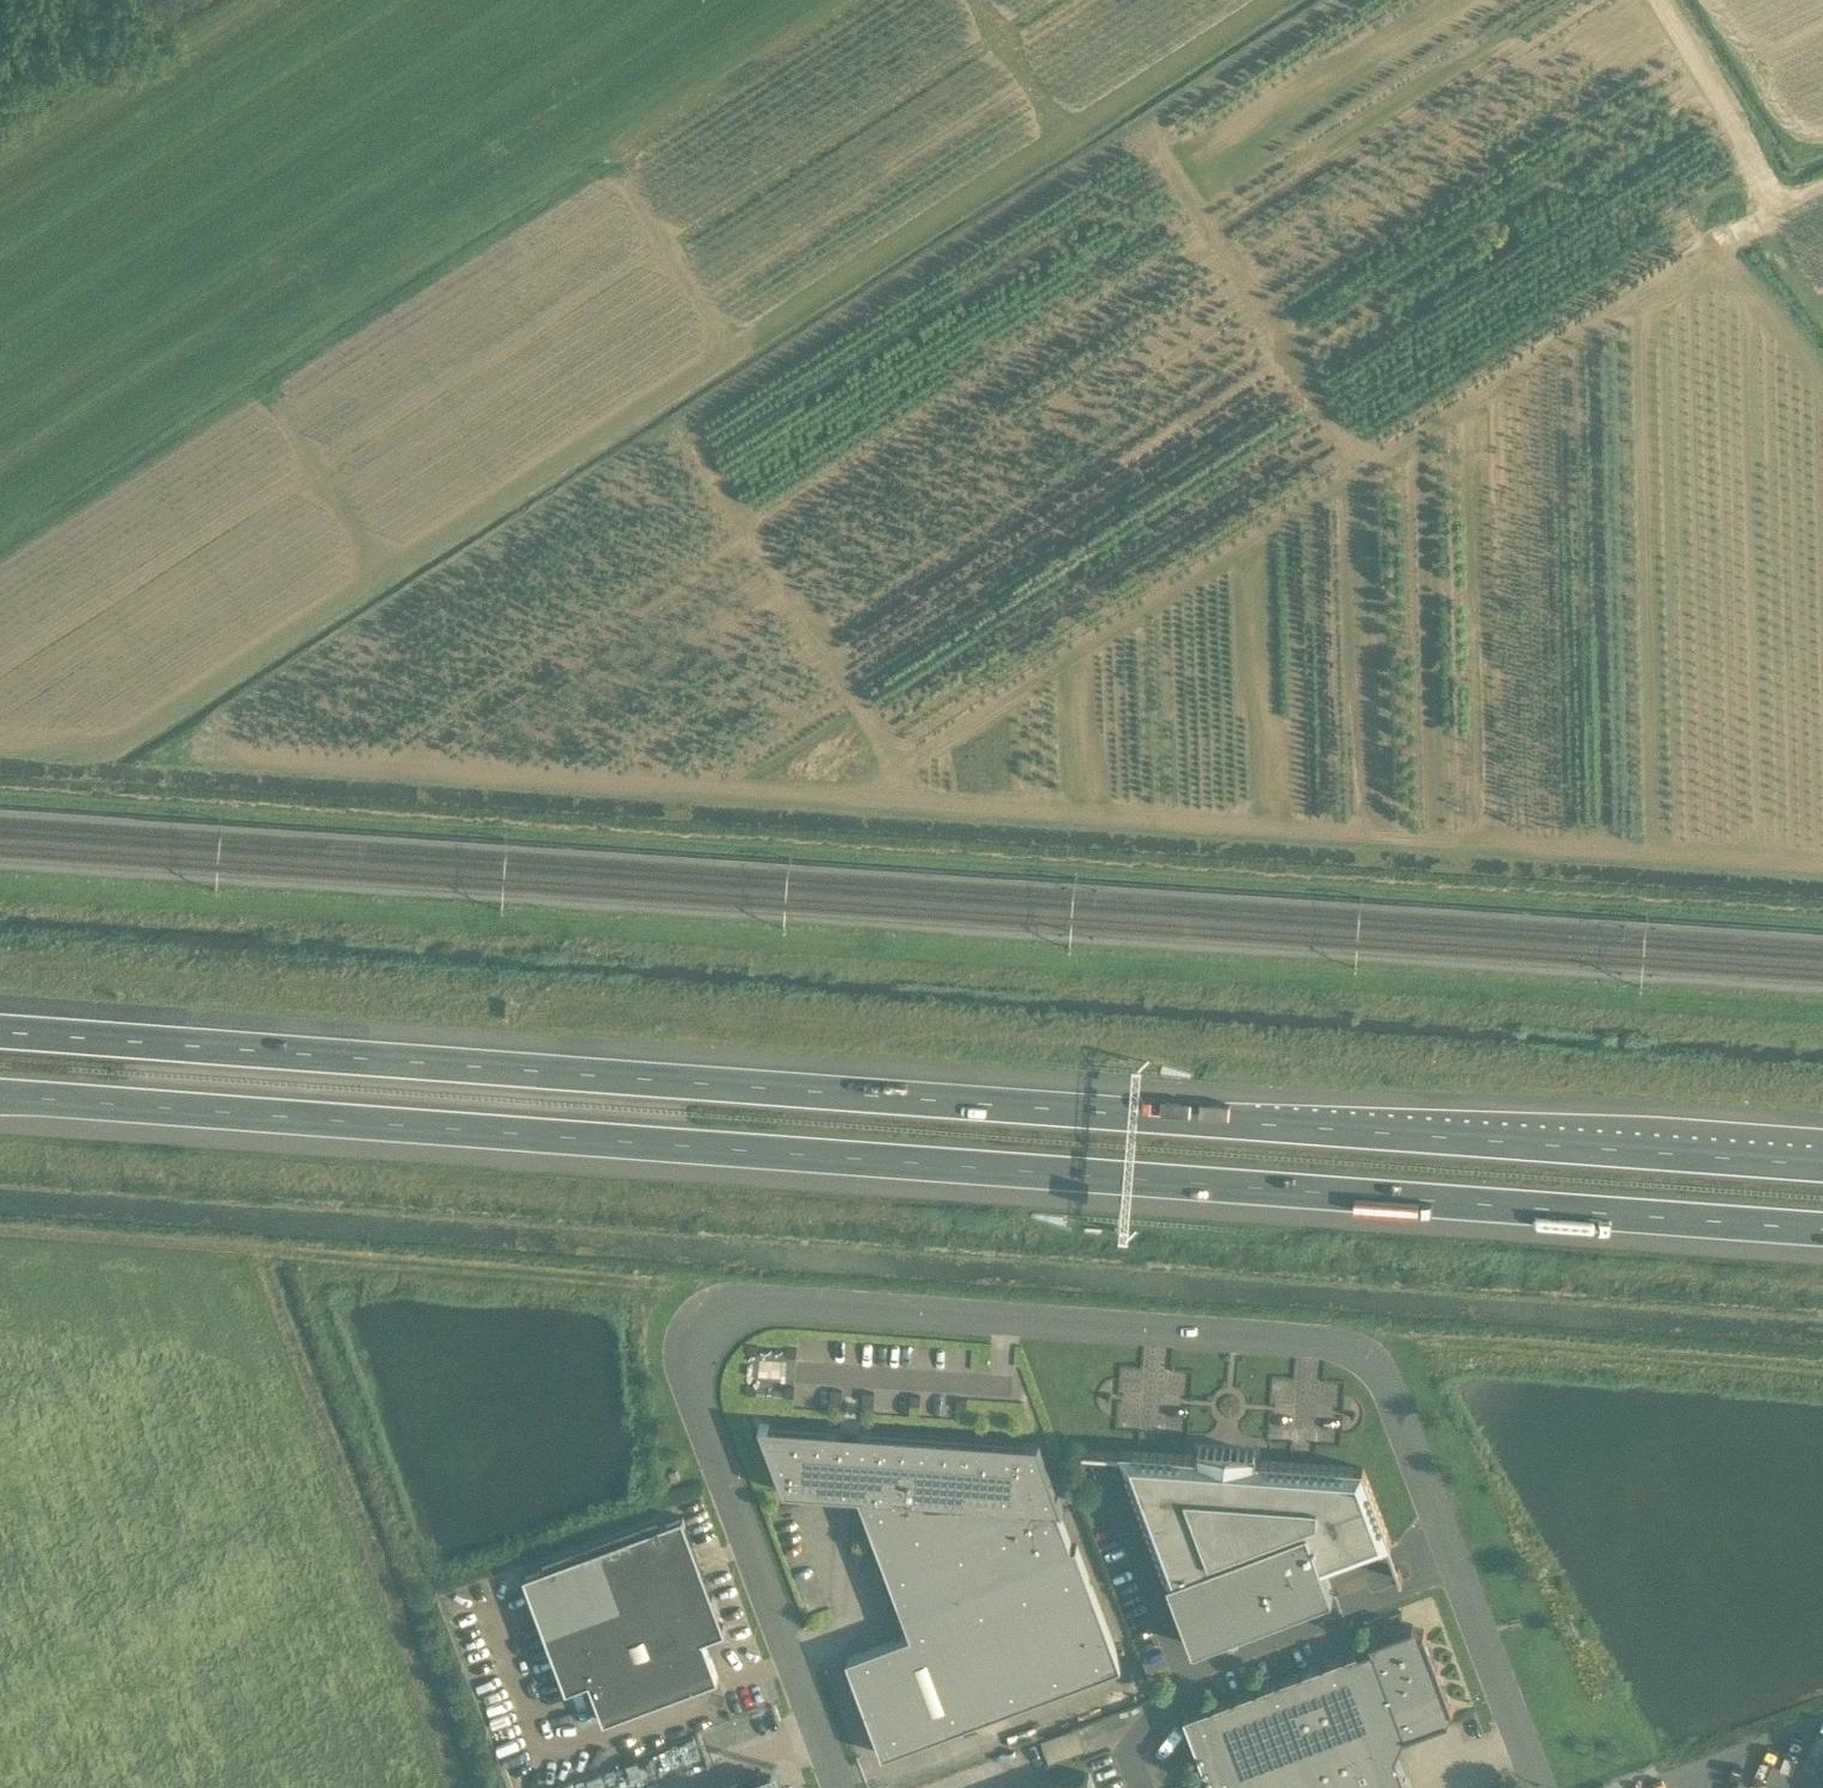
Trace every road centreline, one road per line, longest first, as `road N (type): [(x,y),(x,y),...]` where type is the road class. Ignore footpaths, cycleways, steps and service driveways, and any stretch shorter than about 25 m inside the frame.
road 1 (motorway): [(0,1097),(1822,1231)]
road 2 (motorway): [(1822,1166),(0,1034)]
road 3 (unclassified): [(841,1787),(700,1403),(696,1368),(709,1331),(765,1308),(1316,1348),(1361,1358),(1397,1411),(1538,1787)]

